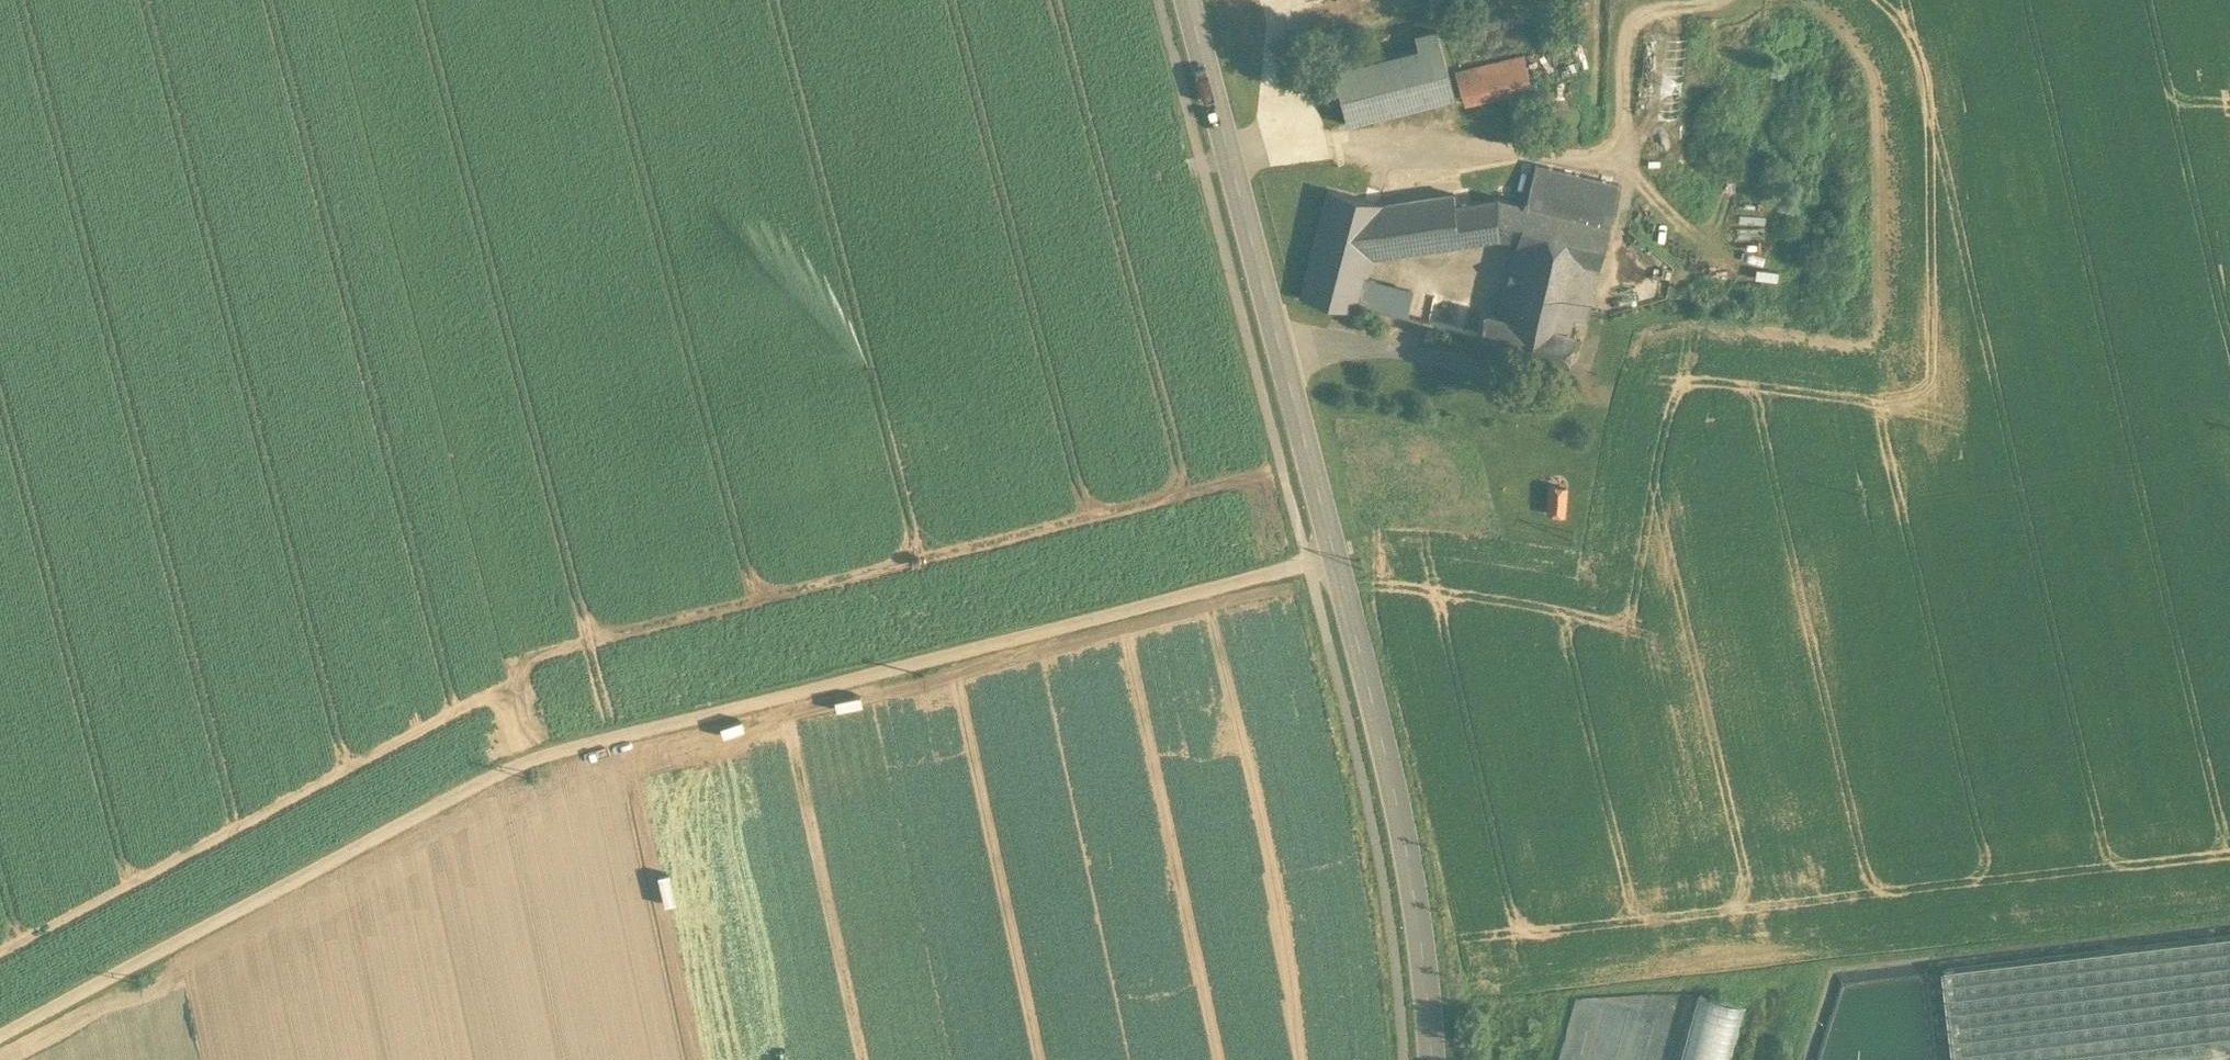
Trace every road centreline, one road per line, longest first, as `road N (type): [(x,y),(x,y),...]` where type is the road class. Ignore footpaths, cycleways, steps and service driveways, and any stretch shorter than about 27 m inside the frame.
road 1 (track): [(0,1035),(534,758),(1336,560)]
road 2 (tertiary): [(1186,0),(1391,792),(1430,997),(1433,1059)]

